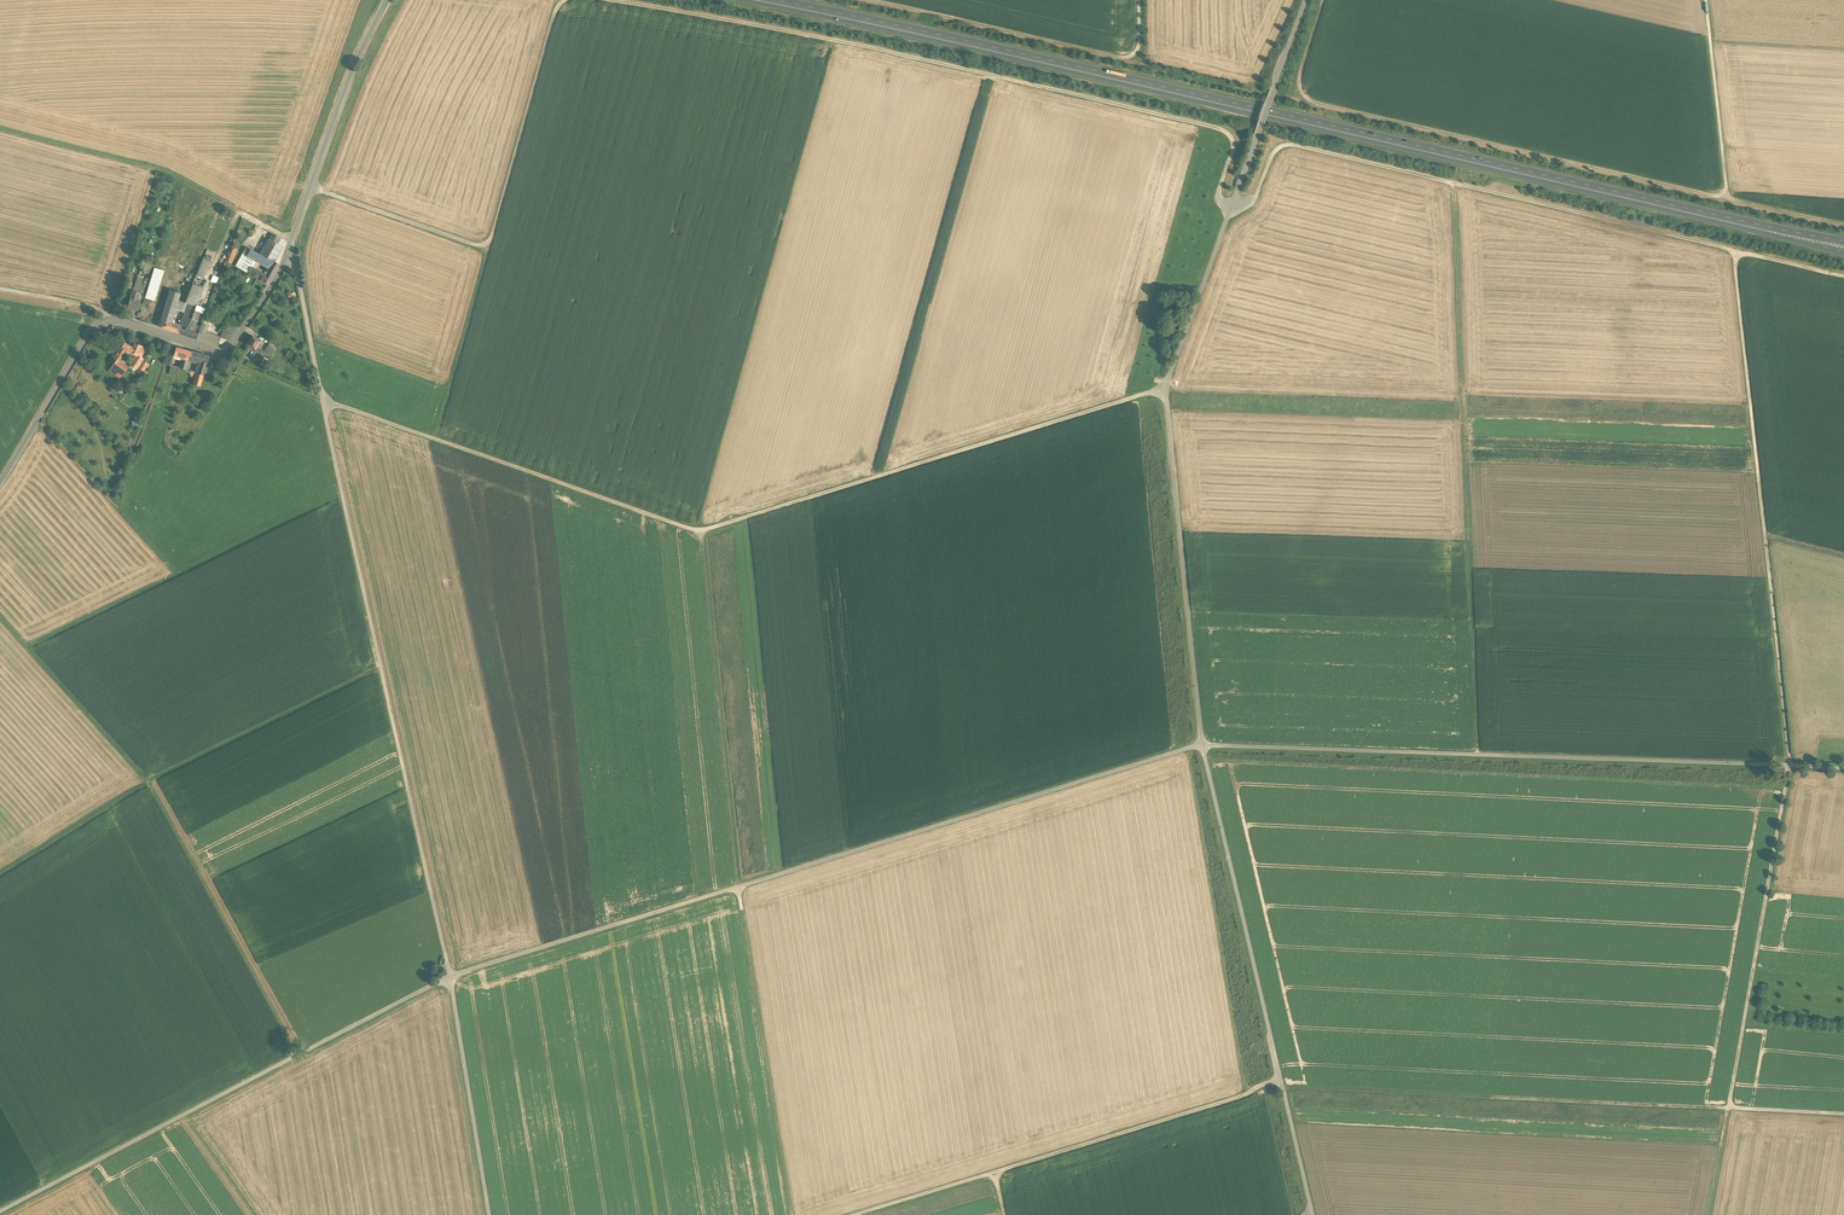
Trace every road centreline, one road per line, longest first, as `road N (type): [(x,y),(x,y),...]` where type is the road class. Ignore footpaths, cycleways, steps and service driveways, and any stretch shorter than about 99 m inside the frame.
road 1 (track): [(1203,745),(470,970),(0,1211)]
road 2 (trunk): [(1772,230),(764,0)]
road 3 (track): [(288,252),(458,1012),(492,1214)]
road 4 (track): [(1166,389),(701,531),(322,401)]
road 5 (track): [(1728,1109),(1790,765),(1733,252)]
road 6 (track): [(1218,198),(1234,145),(1220,129),(824,39),(608,0)]
road 7 (track): [(701,531),(738,887),(791,1214)]
road 8 (track): [(1323,0),(1300,76),(1306,100),(1843,224)]
road 9 (track): [(1843,769),(1203,745)]
road 10 (track): [(1203,745),(1166,389),(1257,138)]
road 11 (track): [(1478,755),(1455,209)]
road 12 (track): [(299,1055),(151,782),(0,616)]
road 13 (track): [(1203,745),(1312,1214)]
road 14 (track): [(1728,1109),(1283,1091)]
road 15 (track): [(0,880),(151,782),(383,674)]
road 16 (track): [(1283,1088),(875,1214)]
road 17 (track): [(1843,277),(1455,185),(1455,209)]
road 18 (track): [(29,648),(344,499)]
road 19 (track): [(857,0),(1125,59),(1140,45),(1139,0)]
road 20 (track): [(0,132),(164,176),(292,240)]
road 21 (residential): [(90,333),(117,320),(226,353),(274,287),(292,240)]
road 22 (track): [(565,0),(554,14),(489,249)]
road 23 (unclassified): [(387,0),(292,240)]
road 24 (track): [(1249,202),(1283,146),(1455,185)]
road 25 (track): [(1727,201),(1705,0)]
road 26 (track): [(489,249),(435,441)]
road 27 (track): [(310,188),(489,249)]
road 28 (unclassified): [(0,487),(90,333)]

